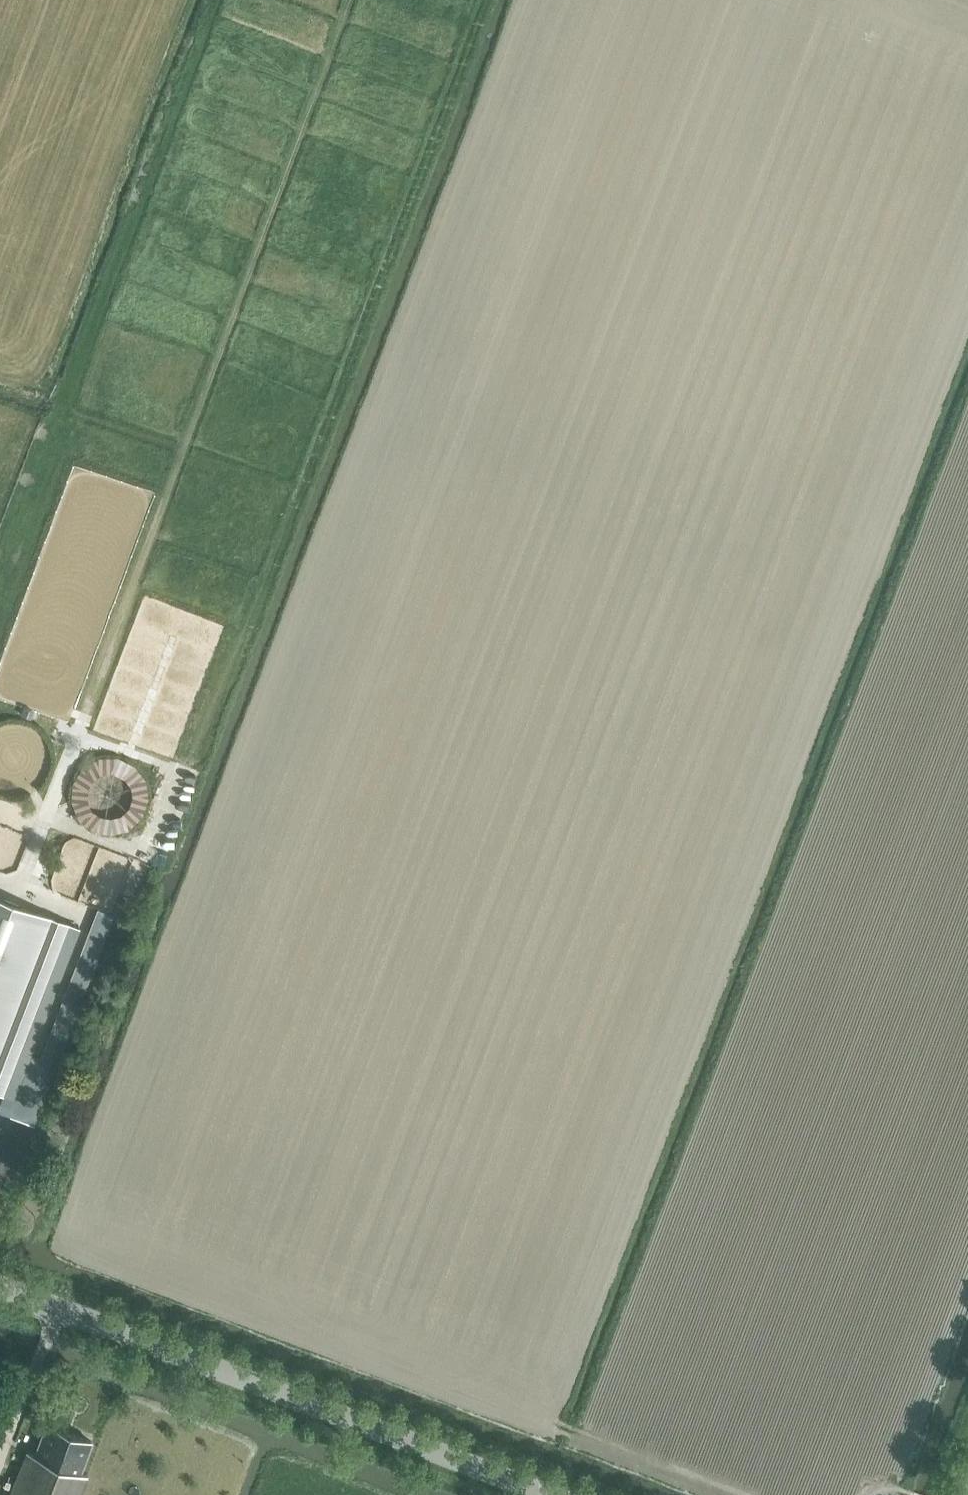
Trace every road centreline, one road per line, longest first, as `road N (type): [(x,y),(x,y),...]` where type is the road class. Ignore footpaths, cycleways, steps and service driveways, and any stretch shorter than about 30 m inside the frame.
road 1 (tertiary): [(541,1494),(0,1288)]

